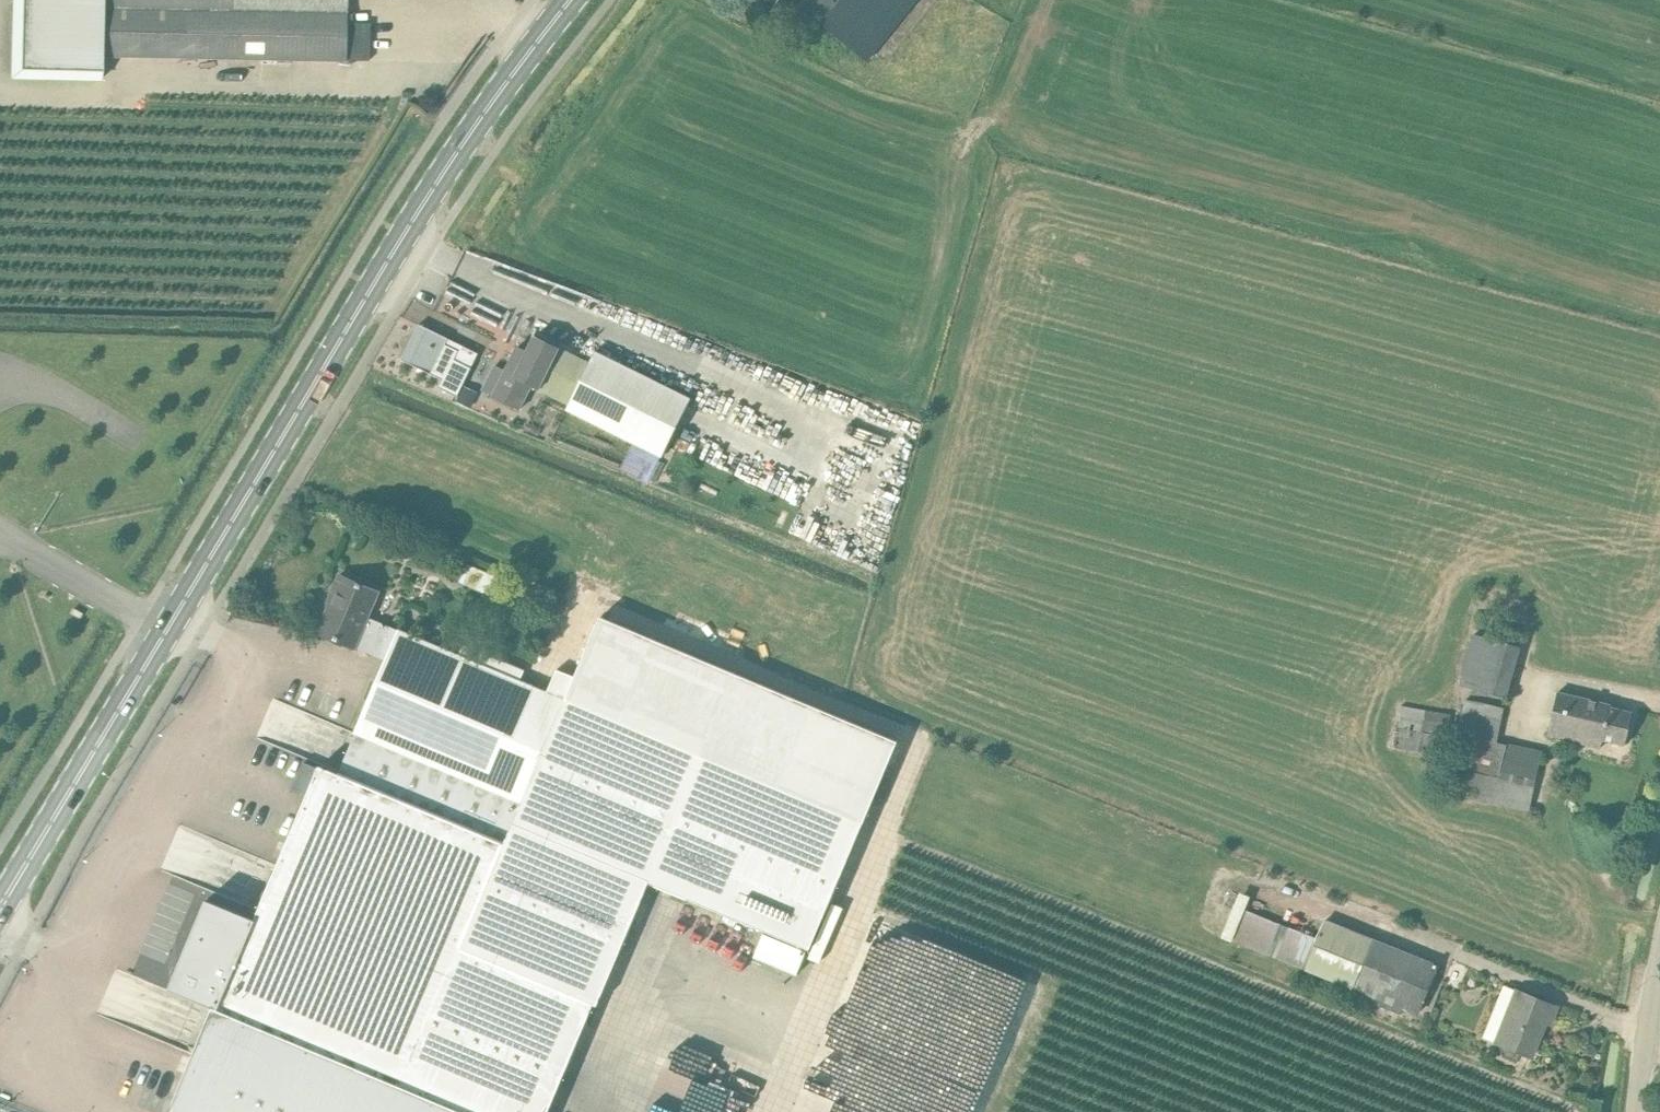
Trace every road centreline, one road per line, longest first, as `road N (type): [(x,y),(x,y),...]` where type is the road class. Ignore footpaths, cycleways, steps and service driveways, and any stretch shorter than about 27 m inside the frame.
road 1 (secondary): [(0,907),(411,223),(570,0)]
road 2 (unclassified): [(1637,1111),(1659,956)]

